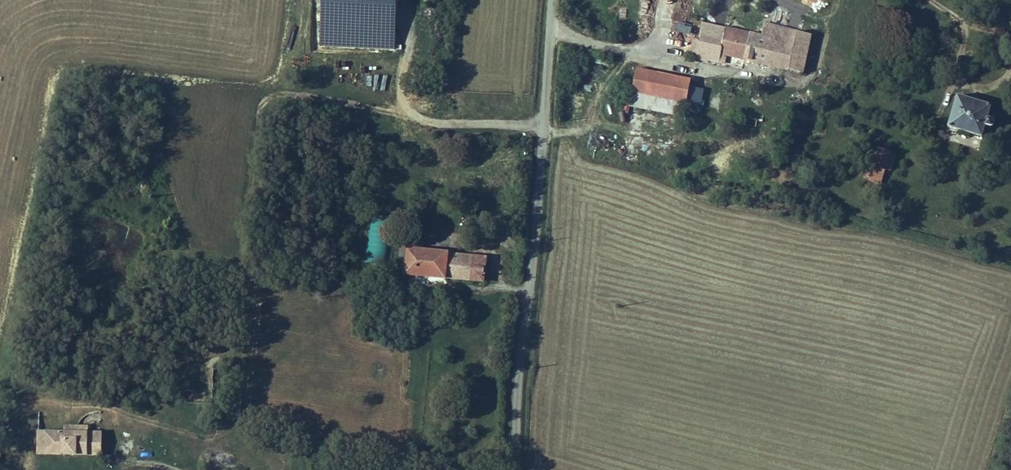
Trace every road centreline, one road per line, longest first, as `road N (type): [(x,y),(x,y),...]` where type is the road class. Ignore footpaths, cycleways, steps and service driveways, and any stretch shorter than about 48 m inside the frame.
road 1 (residential): [(519,469),(522,323),(554,0)]

